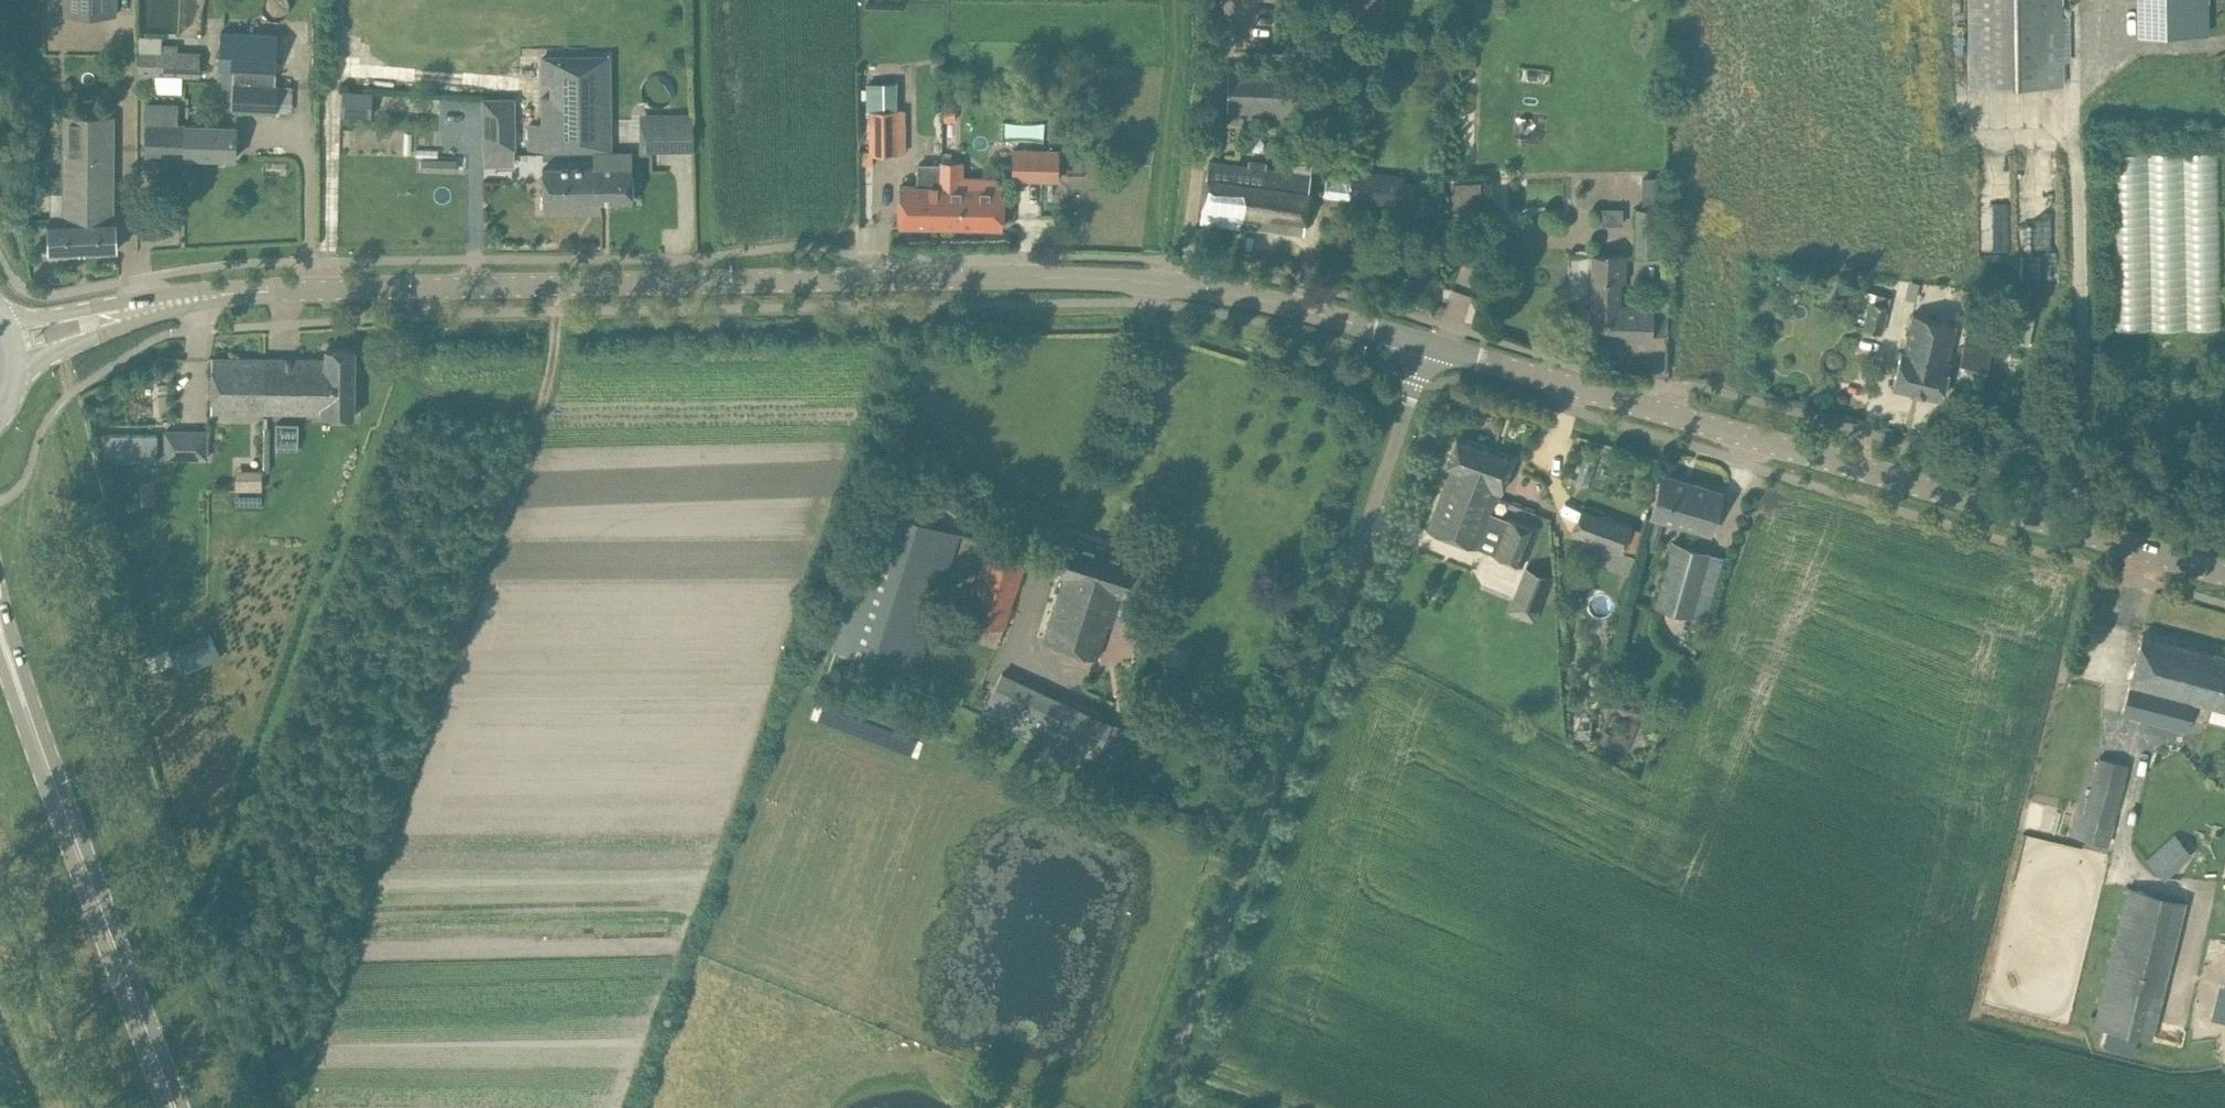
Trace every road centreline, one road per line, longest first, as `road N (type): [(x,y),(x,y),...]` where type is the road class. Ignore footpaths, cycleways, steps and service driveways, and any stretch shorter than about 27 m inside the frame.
road 1 (tertiary): [(264,291),(1103,279),(1209,290),(1425,345)]
road 2 (tertiary): [(2224,571),(1425,345)]
road 3 (unclassified): [(1156,1107),(1425,345)]
road 4 (primary): [(173,1107),(25,703)]
road 5 (tertiary): [(16,375),(48,355),(163,314),(264,291)]
road 6 (tertiary): [(264,291),(214,289),(3,318)]

